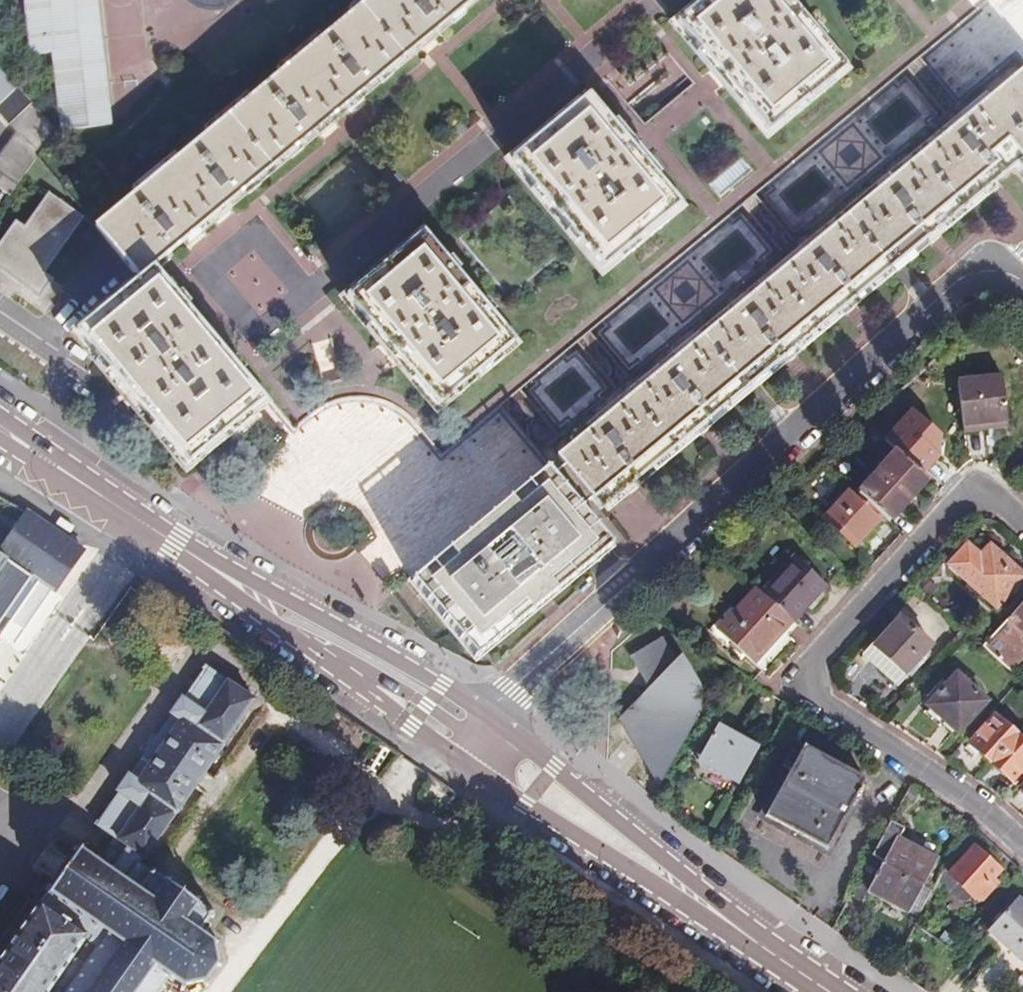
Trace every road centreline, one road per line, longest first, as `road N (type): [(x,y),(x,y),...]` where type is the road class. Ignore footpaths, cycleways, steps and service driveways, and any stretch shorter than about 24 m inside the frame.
road 1 (residential): [(485,714),(790,436)]
road 2 (residential): [(1022,537),(975,495),(798,692)]
road 3 (secondary): [(723,917),(485,714)]
road 4 (secondary): [(475,774),(723,917)]
road 5 (secondary): [(0,428),(238,585)]
road 6 (residential): [(798,692),(937,782),(1022,858)]
road 7 (secondary): [(485,714),(322,617),(238,585)]
road 8 (residential): [(316,648),(461,737),(485,714)]
road 9 (secondary): [(316,648),(475,774)]
road 10 (residential): [(790,436),(934,307)]
road 11 (secondary): [(723,917),(832,991)]

